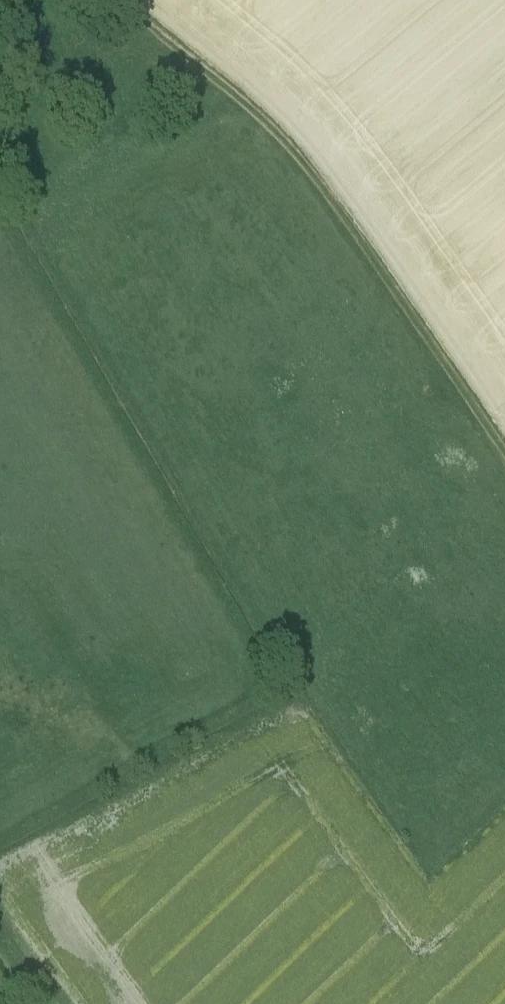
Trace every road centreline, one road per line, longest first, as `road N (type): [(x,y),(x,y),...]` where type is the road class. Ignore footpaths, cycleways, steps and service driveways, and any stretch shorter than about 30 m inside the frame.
road 1 (track): [(504,440),(306,148),(124,0)]

